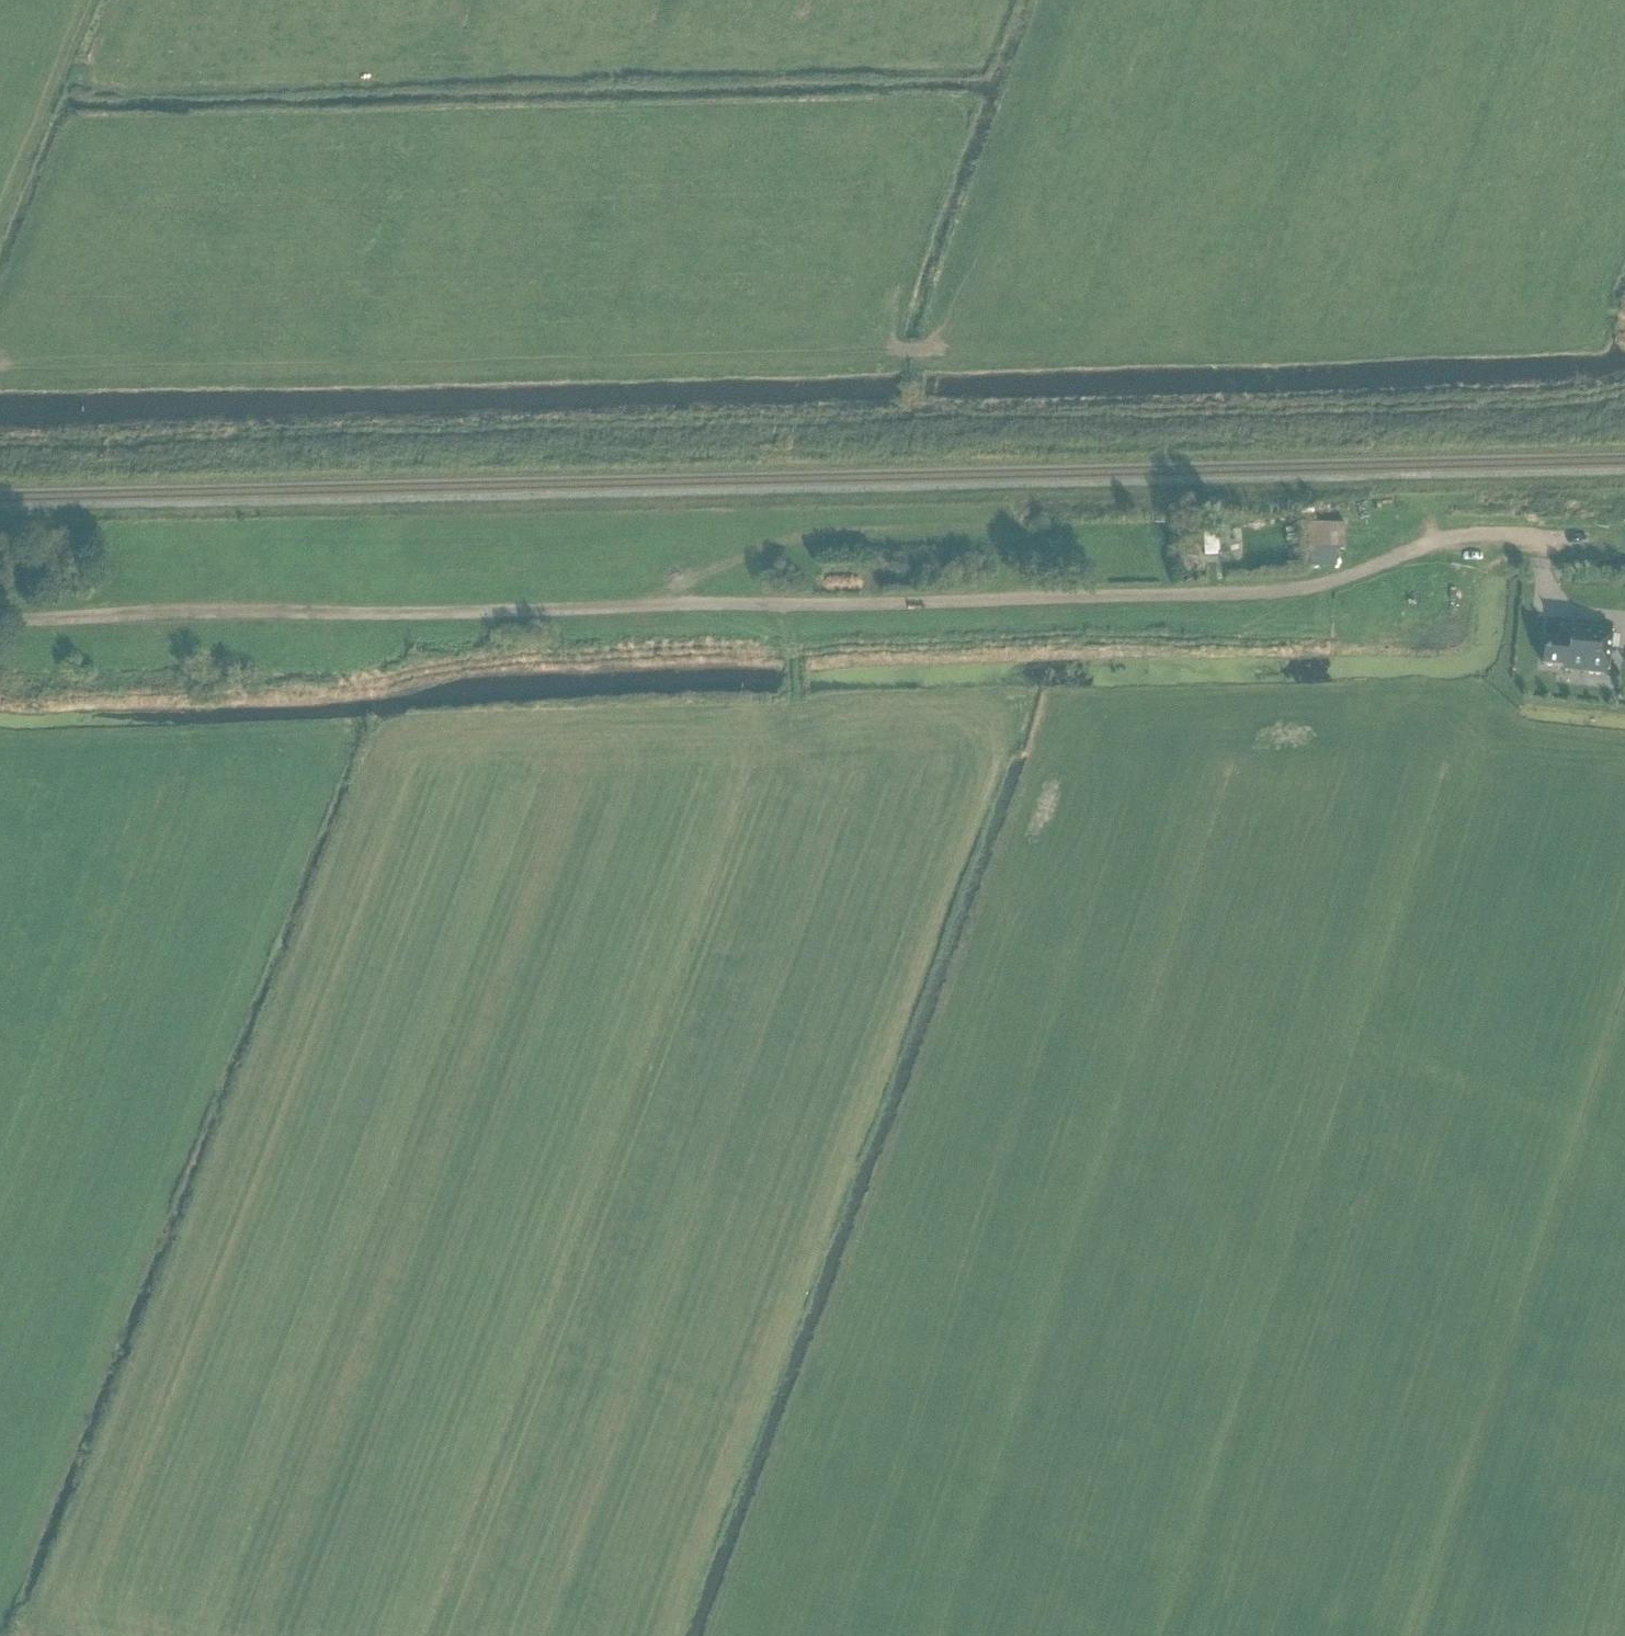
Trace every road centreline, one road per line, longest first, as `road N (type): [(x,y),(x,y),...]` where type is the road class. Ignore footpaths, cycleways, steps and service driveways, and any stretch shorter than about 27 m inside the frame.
road 1 (unclassified): [(0,620),(690,606)]

